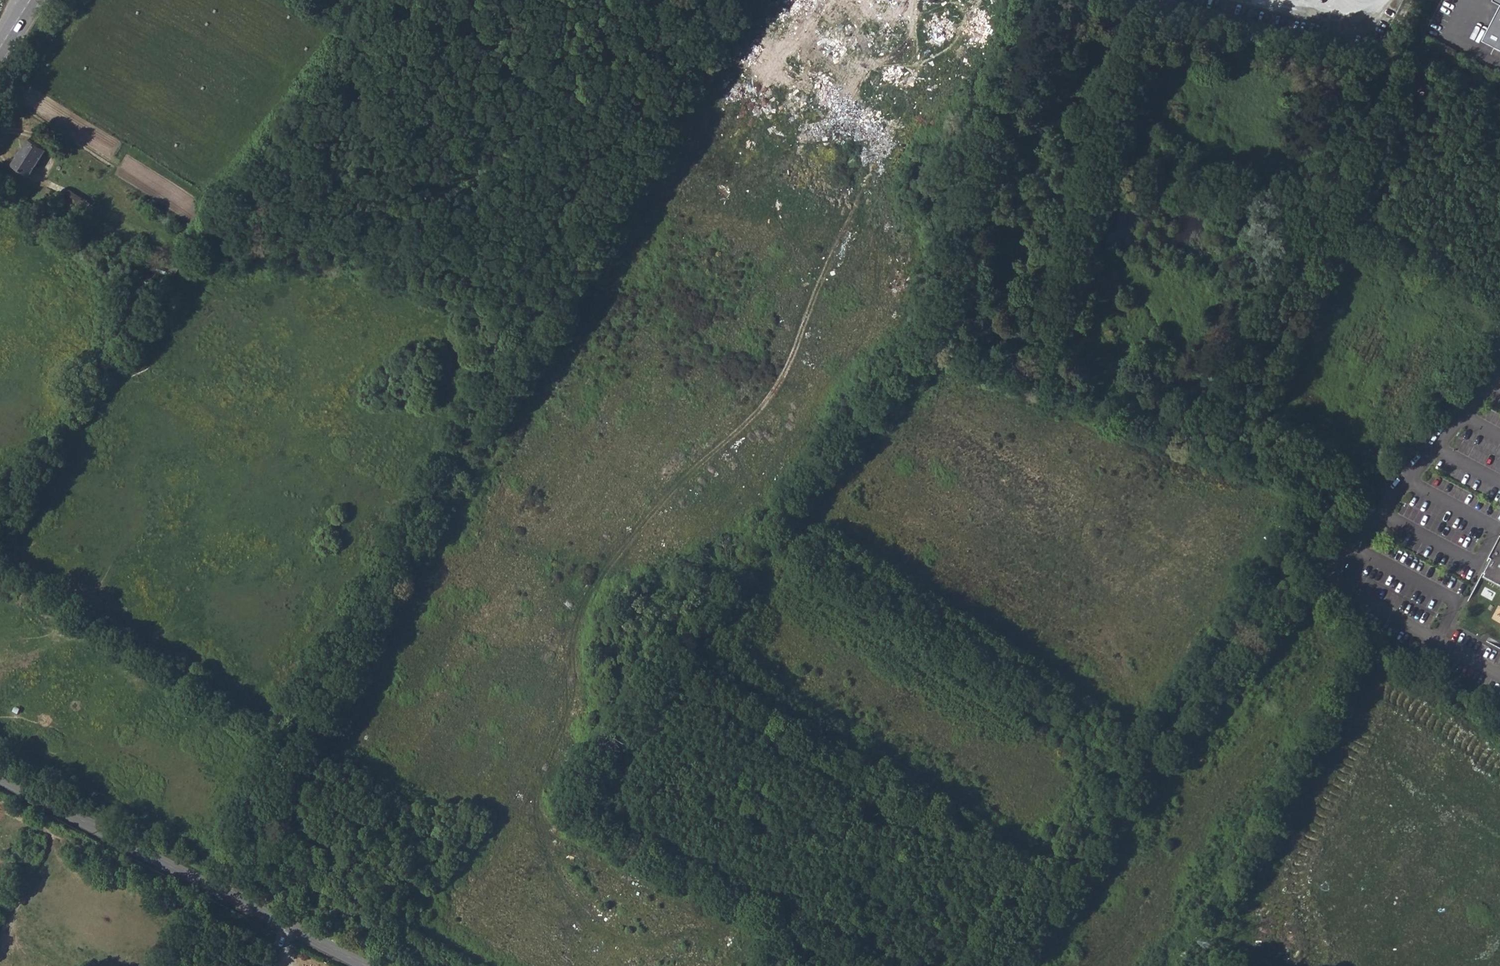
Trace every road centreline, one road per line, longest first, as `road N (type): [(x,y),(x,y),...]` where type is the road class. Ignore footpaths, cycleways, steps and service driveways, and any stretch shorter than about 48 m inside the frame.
road 1 (residential): [(365,965),(0,775)]

